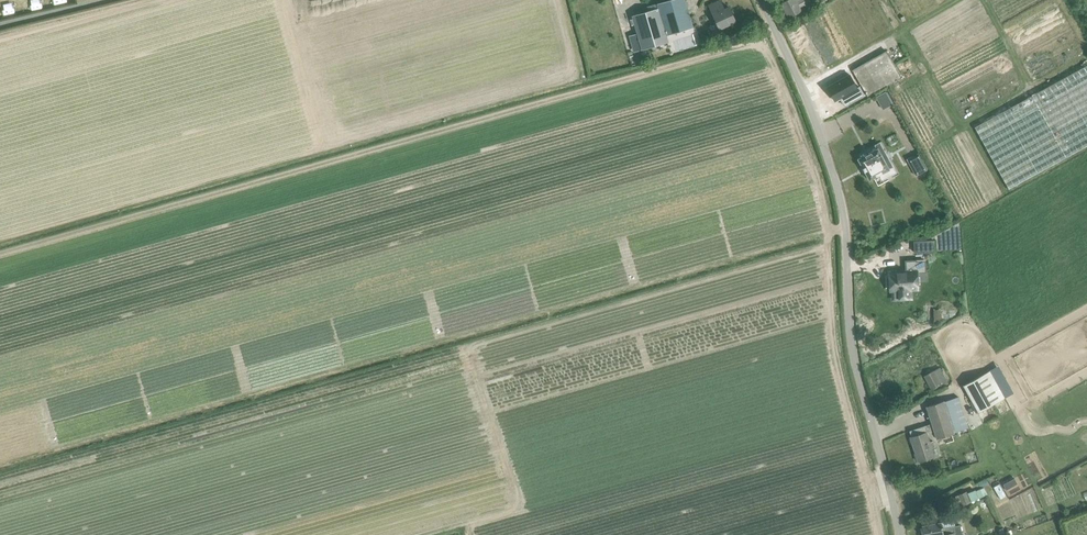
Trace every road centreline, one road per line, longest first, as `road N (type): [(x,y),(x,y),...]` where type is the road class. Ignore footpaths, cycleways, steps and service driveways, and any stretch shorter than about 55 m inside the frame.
road 1 (unclassified): [(899,534),(851,349),(840,196),(763,0)]

